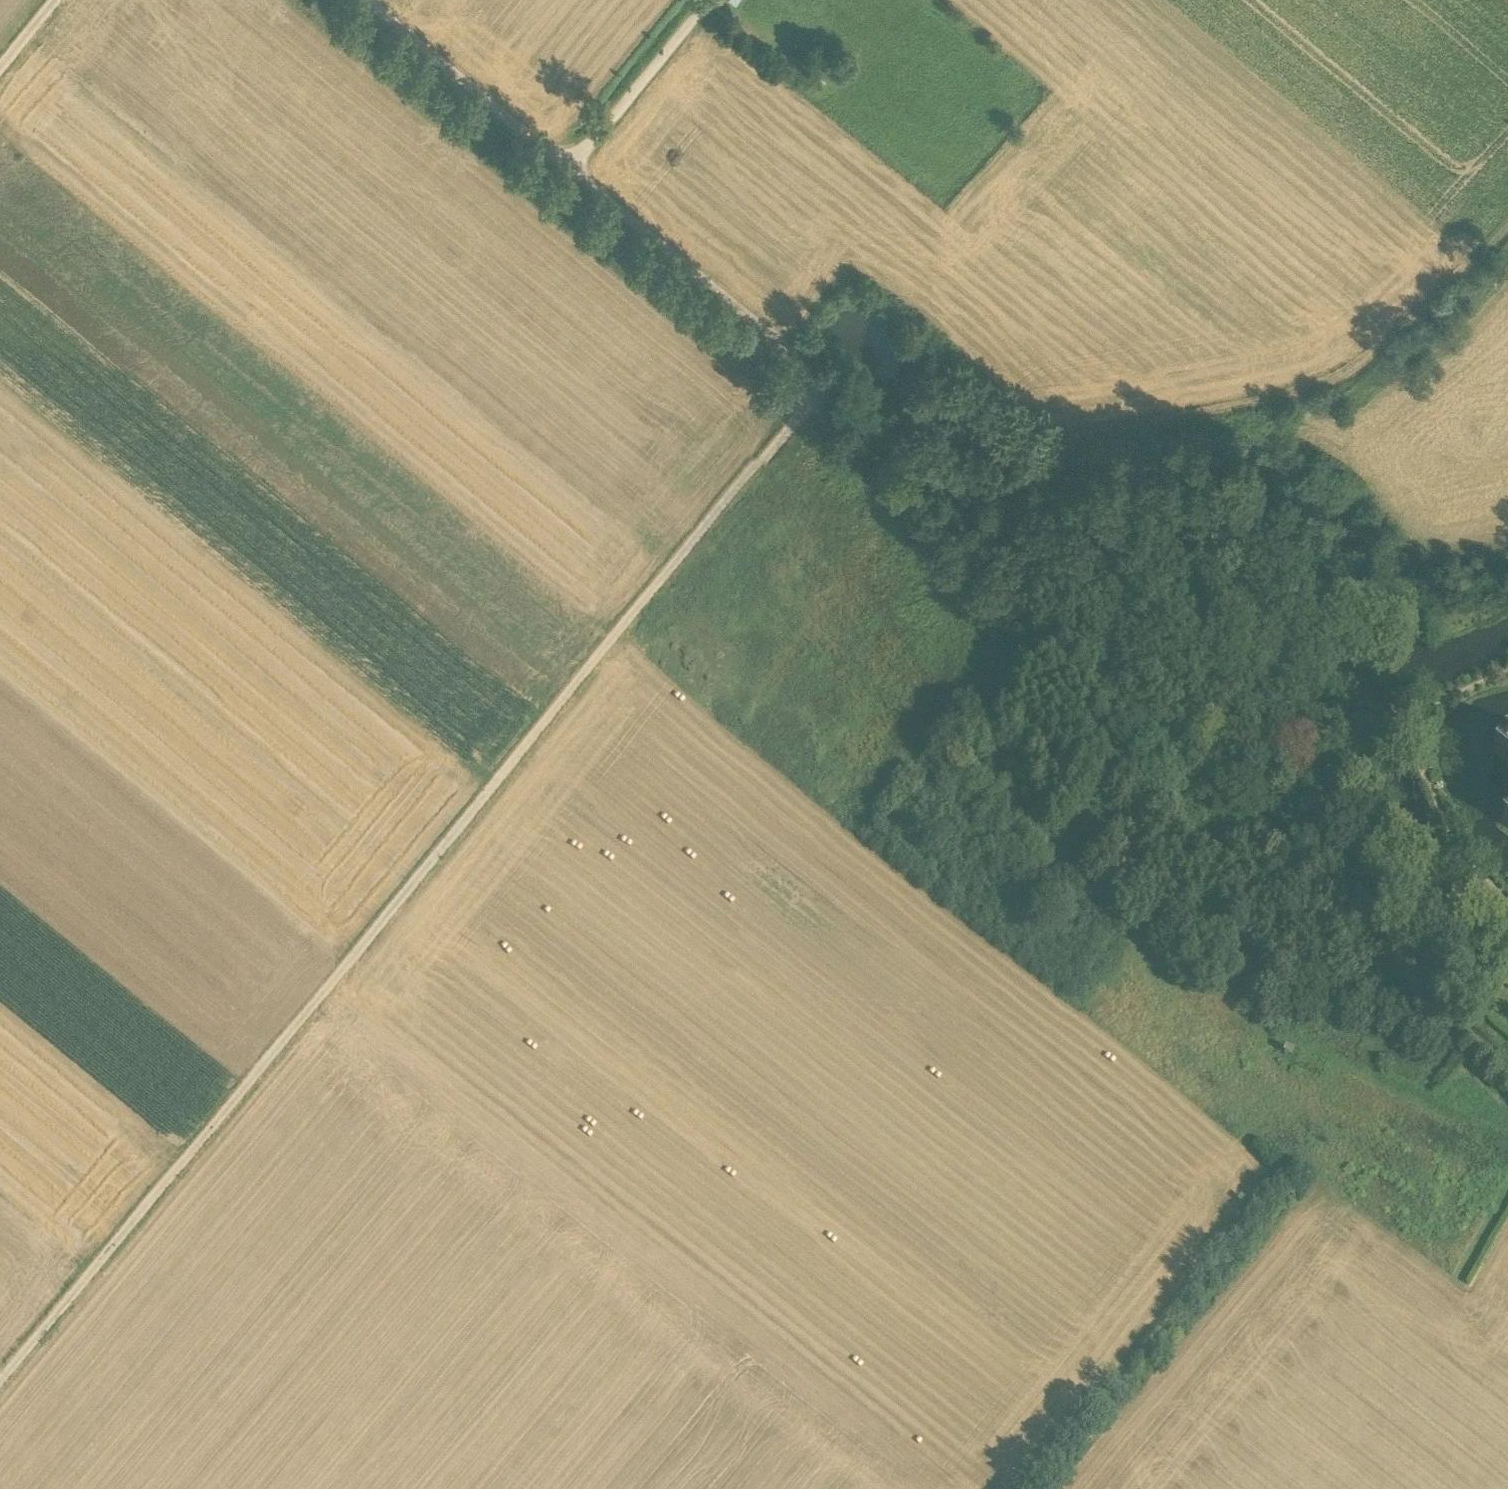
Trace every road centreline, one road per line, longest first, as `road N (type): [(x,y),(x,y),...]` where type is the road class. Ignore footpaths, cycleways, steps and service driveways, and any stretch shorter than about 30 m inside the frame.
road 1 (track): [(563,160),(801,359),(799,400),(0,1366)]
road 2 (track): [(801,359),(947,471),(1019,462),(1237,414),(1335,378),(1425,301),(1507,211)]
road 3 (track): [(369,0),(563,160)]
road 4 (track): [(701,0),(563,160)]

